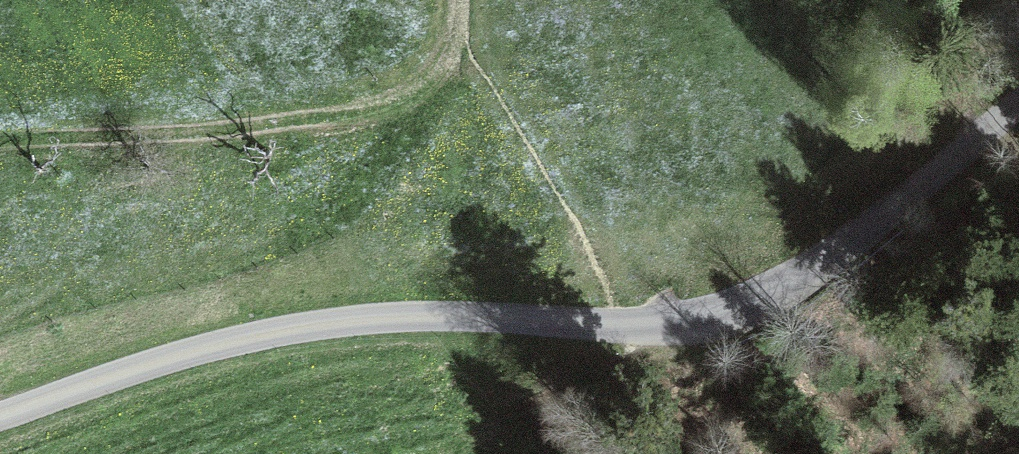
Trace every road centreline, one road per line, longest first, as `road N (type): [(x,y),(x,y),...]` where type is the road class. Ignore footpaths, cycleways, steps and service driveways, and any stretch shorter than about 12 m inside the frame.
road 1 (unclassified): [(1018,104),(888,214),(802,271),(727,305),(662,322),(452,315),(306,326),(226,343),(0,415)]
road 2 (track): [(457,453),(618,367),(662,322)]

